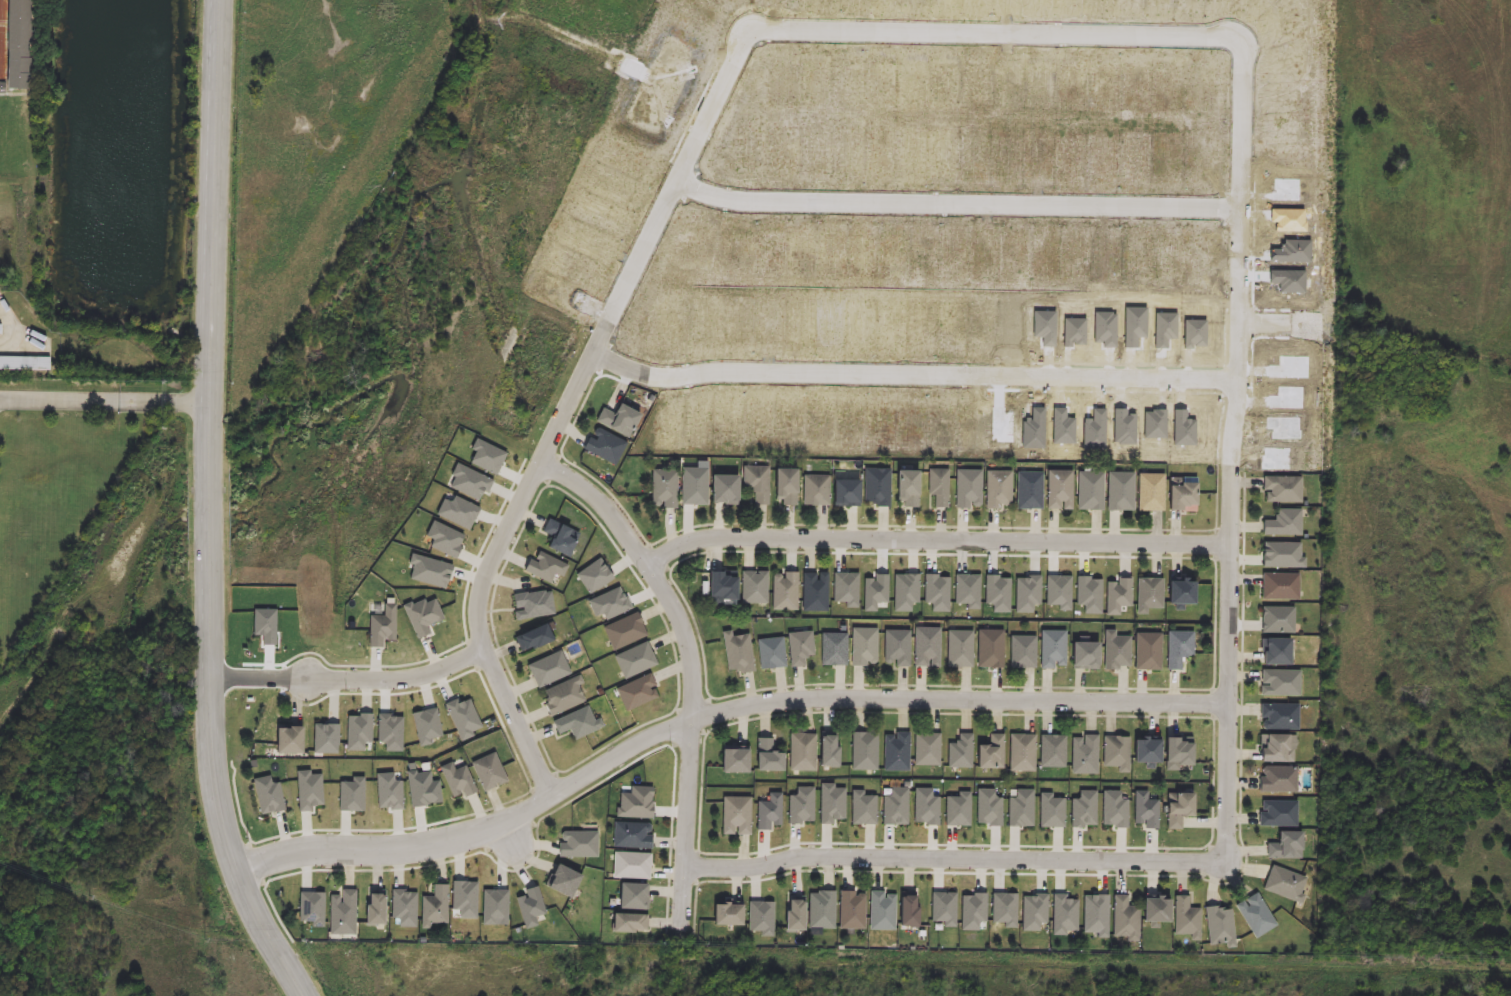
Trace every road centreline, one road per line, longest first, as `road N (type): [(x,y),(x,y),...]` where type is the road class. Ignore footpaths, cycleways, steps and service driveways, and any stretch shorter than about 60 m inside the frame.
road 1 (residential): [(239,875),(290,857),(461,842),(553,799),(636,745),(728,711),(794,700),(1229,703)]
road 2 (tertiary): [(304,995),(239,875),(217,782),(222,0)]
road 3 (residential): [(595,351),(642,375),(1237,377)]
road 4 (residential): [(1231,545),(723,538),(675,549),(648,567)]
road 5 (residential): [(682,184),(748,205),(1246,209)]
road 6 (residential): [(1227,862),(804,857),(687,868)]
road 7 (residential): [(543,463),(602,503),(663,585),(689,641),(695,691),(682,928)]
road 8 (residential): [(595,351),(481,599),(486,650),(553,799)]
road 9 (residential): [(753,37),(1238,37)]
road 10 (residential): [(1238,37),(1246,209),(1232,478)]
road 11 (residential): [(1232,478),(1227,862)]
road 12 (residential): [(753,37),(654,249),(595,351)]
road 13 (residential): [(486,650),(414,681),(212,679)]

